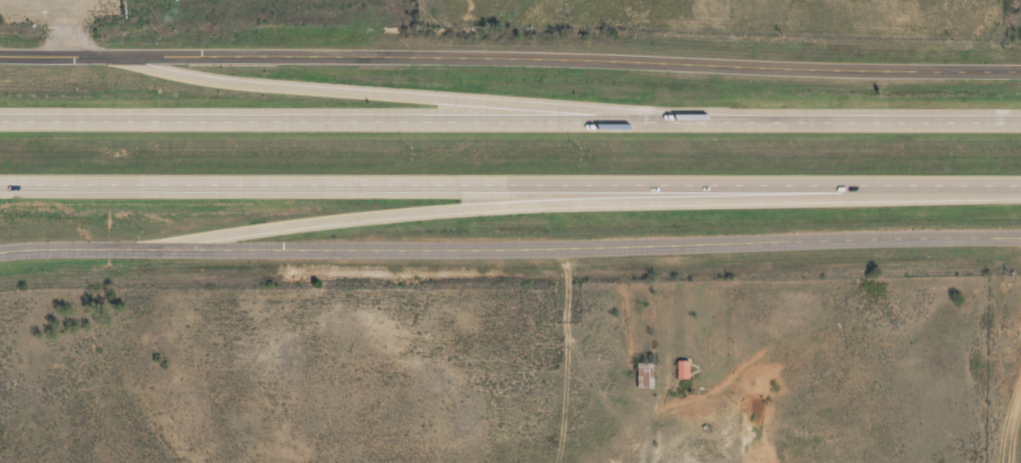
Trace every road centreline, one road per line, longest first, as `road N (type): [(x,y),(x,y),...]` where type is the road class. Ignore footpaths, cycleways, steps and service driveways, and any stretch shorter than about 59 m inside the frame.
road 1 (tertiary): [(0,54),(557,56),(1020,70)]
road 2 (motorway): [(1020,119),(0,116)]
road 3 (motorway): [(0,187),(1020,188)]
road 4 (tertiary): [(1020,235),(683,245),(141,245)]
road 5 (motorway): [(141,245),(501,206),(848,189)]
road 6 (motorway): [(737,119),(227,79),(109,54)]
road 7 (tertiary): [(141,245),(0,248)]

